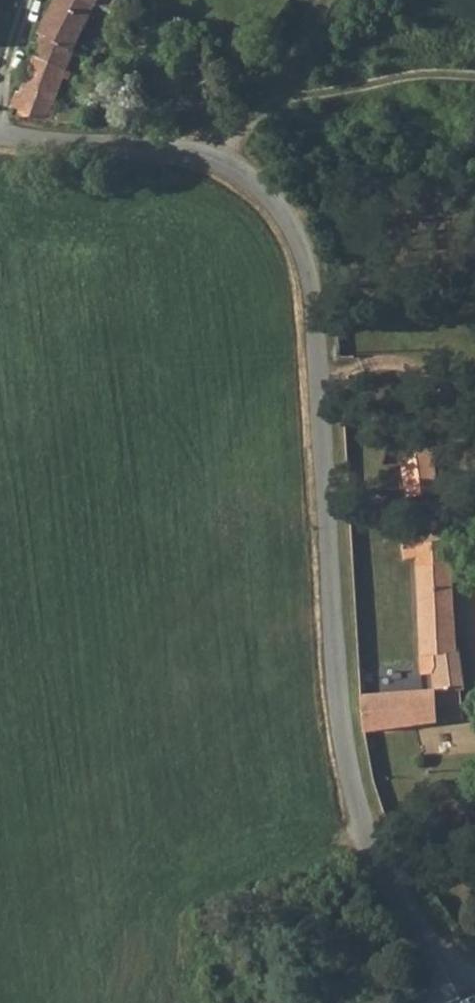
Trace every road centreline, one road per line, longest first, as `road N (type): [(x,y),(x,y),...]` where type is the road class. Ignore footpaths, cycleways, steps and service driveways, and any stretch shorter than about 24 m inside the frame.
road 1 (unclassified): [(0,136),(191,155),(239,168),(277,196),(311,270),(342,727),(358,811),(401,910),(461,1002)]
road 2 (track): [(150,152),(307,98),(394,79),(474,81)]

